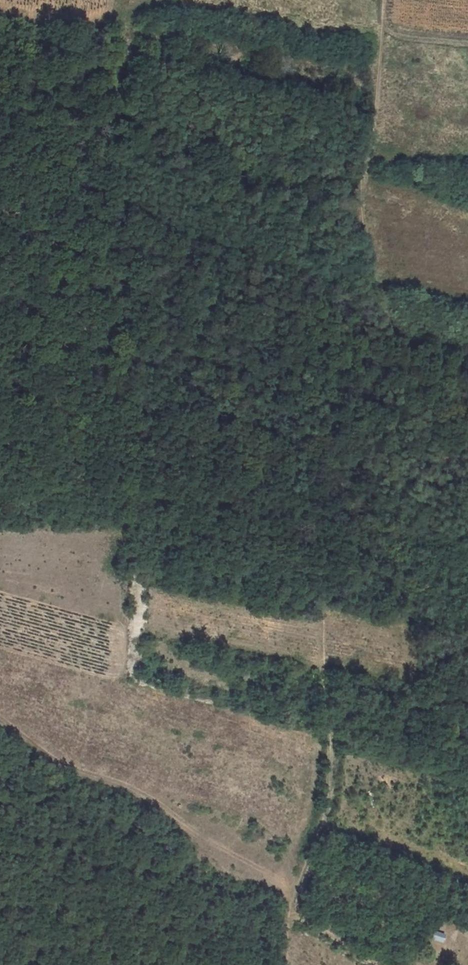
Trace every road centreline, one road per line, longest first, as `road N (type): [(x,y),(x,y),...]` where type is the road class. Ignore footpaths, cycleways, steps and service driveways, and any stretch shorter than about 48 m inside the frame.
road 1 (track): [(382,0),(361,220),(427,442),(467,461)]

